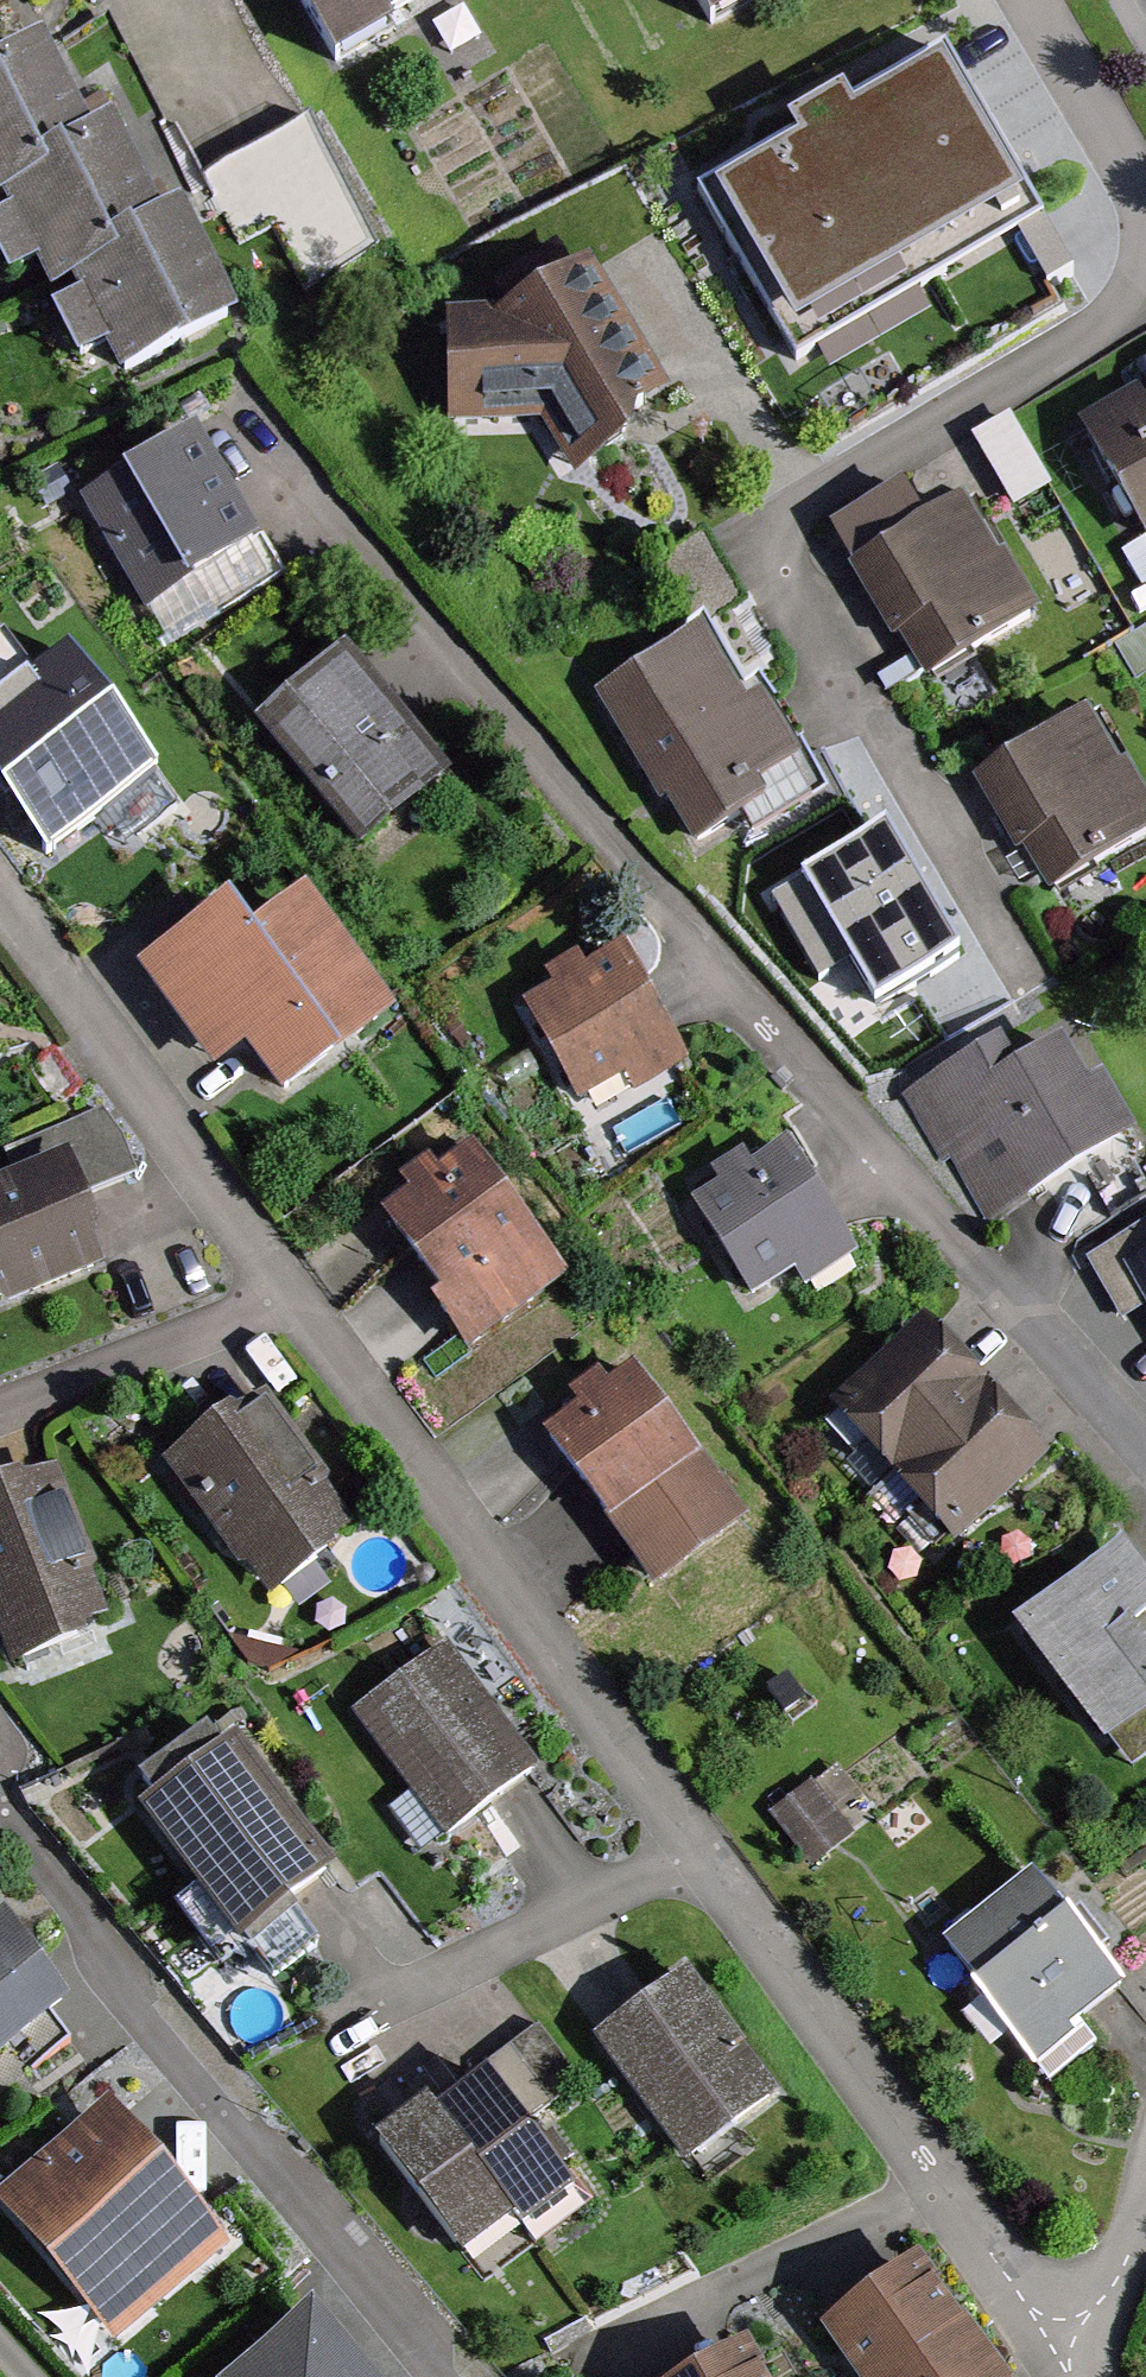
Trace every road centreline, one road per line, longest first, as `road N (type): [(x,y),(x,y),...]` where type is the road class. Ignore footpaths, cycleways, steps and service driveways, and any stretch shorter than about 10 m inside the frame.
road 1 (residential): [(1049,2339),(0,870)]
road 2 (residential): [(1145,1444),(280,489)]
road 3 (residential): [(460,2376),(265,2161),(107,1967),(76,1906),(0,1804)]
road 4 (residential): [(1145,2196),(1114,2285),(1080,2323),(1049,2339)]

